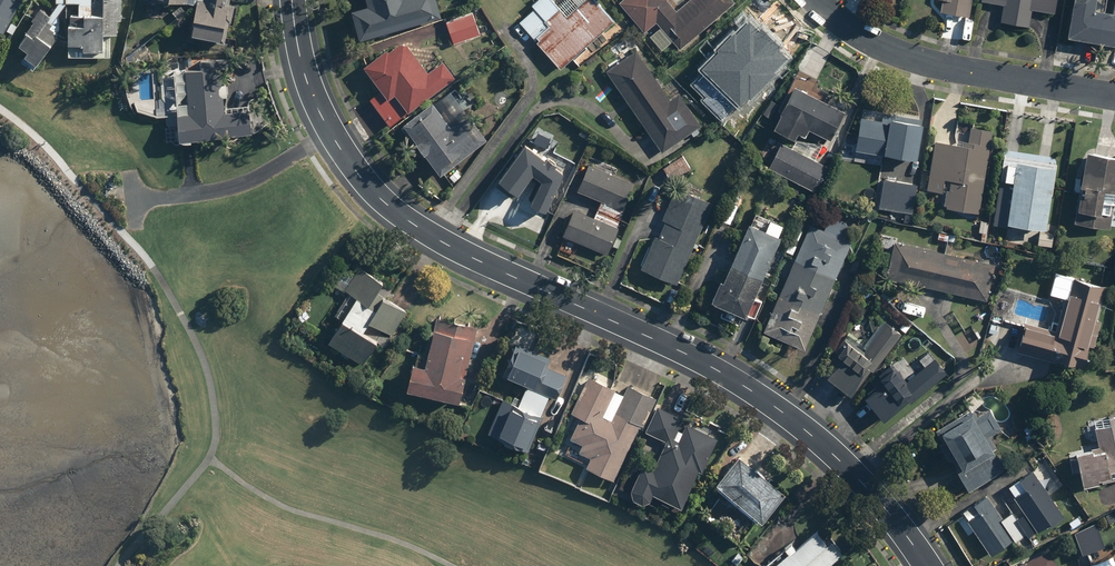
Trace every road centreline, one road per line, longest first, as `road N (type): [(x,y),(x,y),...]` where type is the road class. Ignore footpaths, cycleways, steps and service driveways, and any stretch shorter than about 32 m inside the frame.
road 1 (residential): [(923,565),(862,484),(741,385),(445,246),(383,203),(329,135),(301,66),(290,0)]
road 2 (residential): [(814,0),(898,54),(1114,97)]

